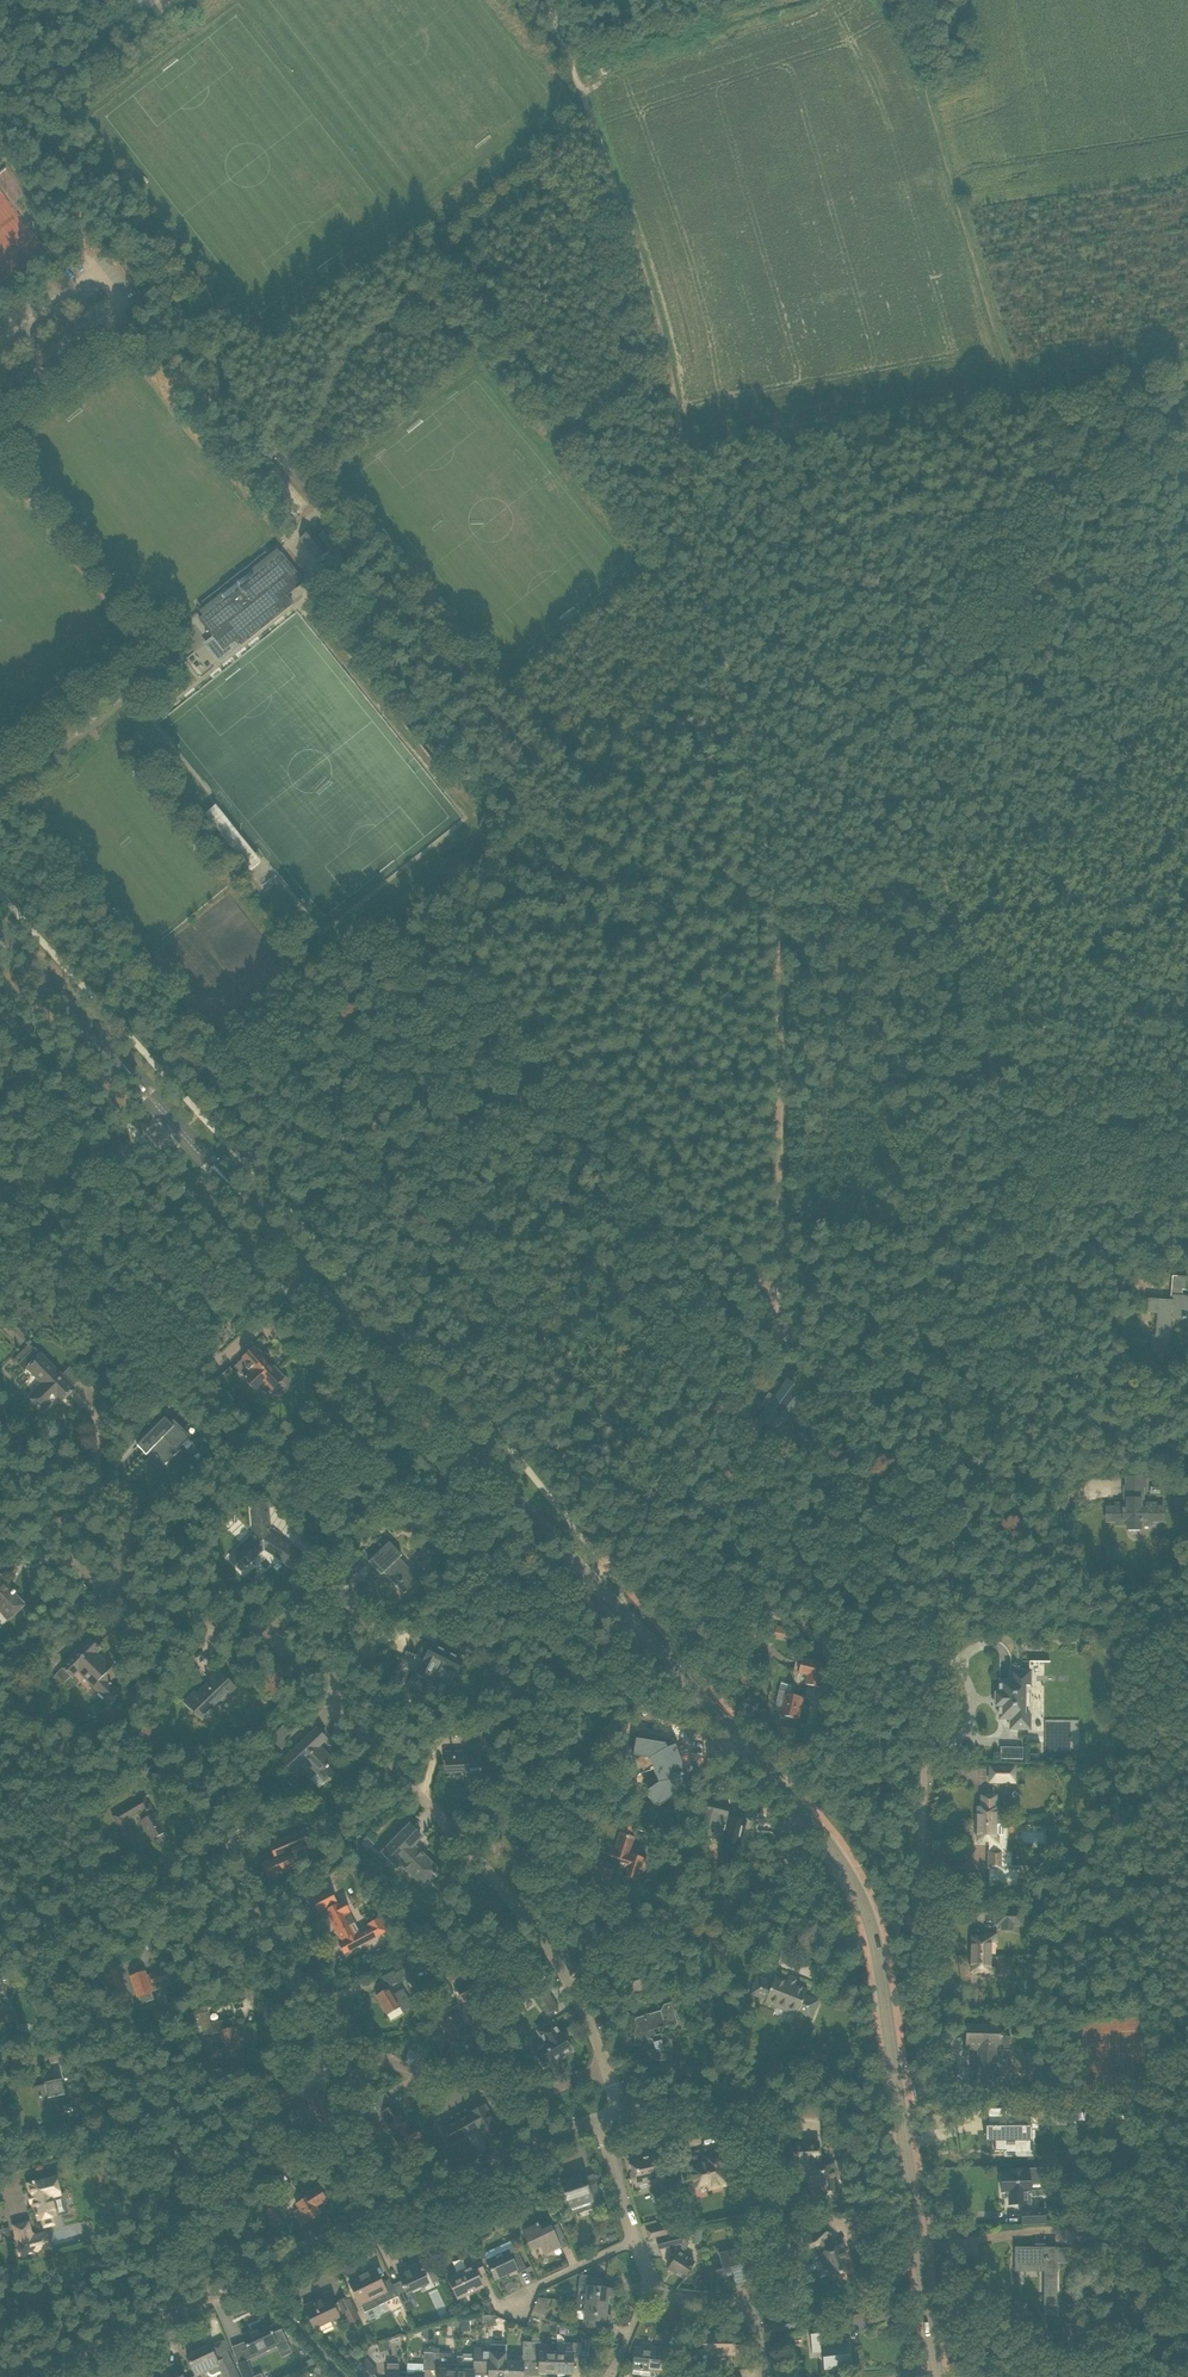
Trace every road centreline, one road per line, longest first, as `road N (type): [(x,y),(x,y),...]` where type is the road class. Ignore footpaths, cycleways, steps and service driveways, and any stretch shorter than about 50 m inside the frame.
road 1 (track): [(550,0),(647,299),(776,892),(774,1299),(957,1543)]
road 2 (tertiary): [(887,2017),(867,1914),(814,1824),(235,1188)]
road 3 (track): [(444,952),(774,1299),(658,1504),(606,1564)]
road 4 (residential): [(30,2376),(598,2118)]
road 5 (track): [(957,1543),(1002,1348),(1009,1232),(964,984)]
road 6 (track): [(0,1193),(326,1547),(335,1564),(331,1590)]
road 7 (track): [(0,1851),(243,2276)]
road 8 (residential): [(606,2069),(560,1941),(324,1693)]
road 9 (residential): [(887,2017),(910,2010),(917,1984),(931,1652),(947,1594)]
road 10 (track): [(1187,1610),(947,1594),(957,1543)]
road 11 (residential): [(352,2049),(224,1876),(184,1885),(166,1910)]
road 12 (residential): [(618,2114),(900,2109)]
road 13 (tertiary): [(937,2376),(900,2109)]
road 14 (residential): [(352,2049),(521,2098),(606,2069)]
road 15 (residential): [(166,1910),(167,1927),(209,1966),(288,2022),(352,2049)]
road 16 (residential): [(112,1595),(132,1509),(126,1495),(103,1489),(62,1528),(61,1550),(71,1563)]
road 17 (residential): [(324,1693),(369,1642),(369,1624),(339,1594),(321,1590),(268,1635)]
road 18 (tertiary): [(133,1077),(0,927)]
road 19 (unclassified): [(0,1199),(173,1130)]
road 20 (residential): [(650,2283),(598,2118)]
road 21 (residential): [(763,2376),(748,2316),(727,2304),(658,2294),(650,2283)]
road 22 (residential): [(268,1635),(112,1595)]
road 23 (track): [(97,1161),(0,1054)]

